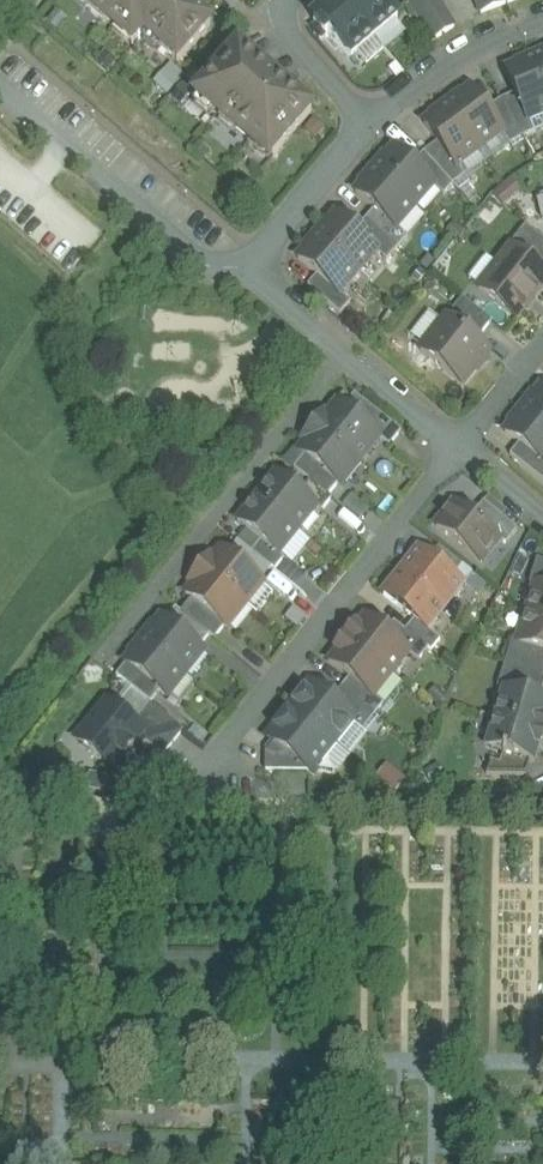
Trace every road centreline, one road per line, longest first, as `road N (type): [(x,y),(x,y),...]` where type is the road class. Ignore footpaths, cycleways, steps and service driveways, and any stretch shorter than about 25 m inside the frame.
road 1 (residential): [(457,446),(183,805)]
road 2 (residential): [(100,661),(340,350)]
road 3 (residential): [(0,92),(192,259),(228,277),(249,269)]
road 4 (residential): [(367,124),(450,65),(542,23)]
road 5 (residential): [(249,269),(367,124)]
road 6 (residential): [(367,124),(298,47),(284,16),(287,0)]
road 7 (residential): [(340,350),(457,446)]
road 8 (residential): [(457,446),(542,338)]
road 9 (residential): [(249,269),(340,350)]

